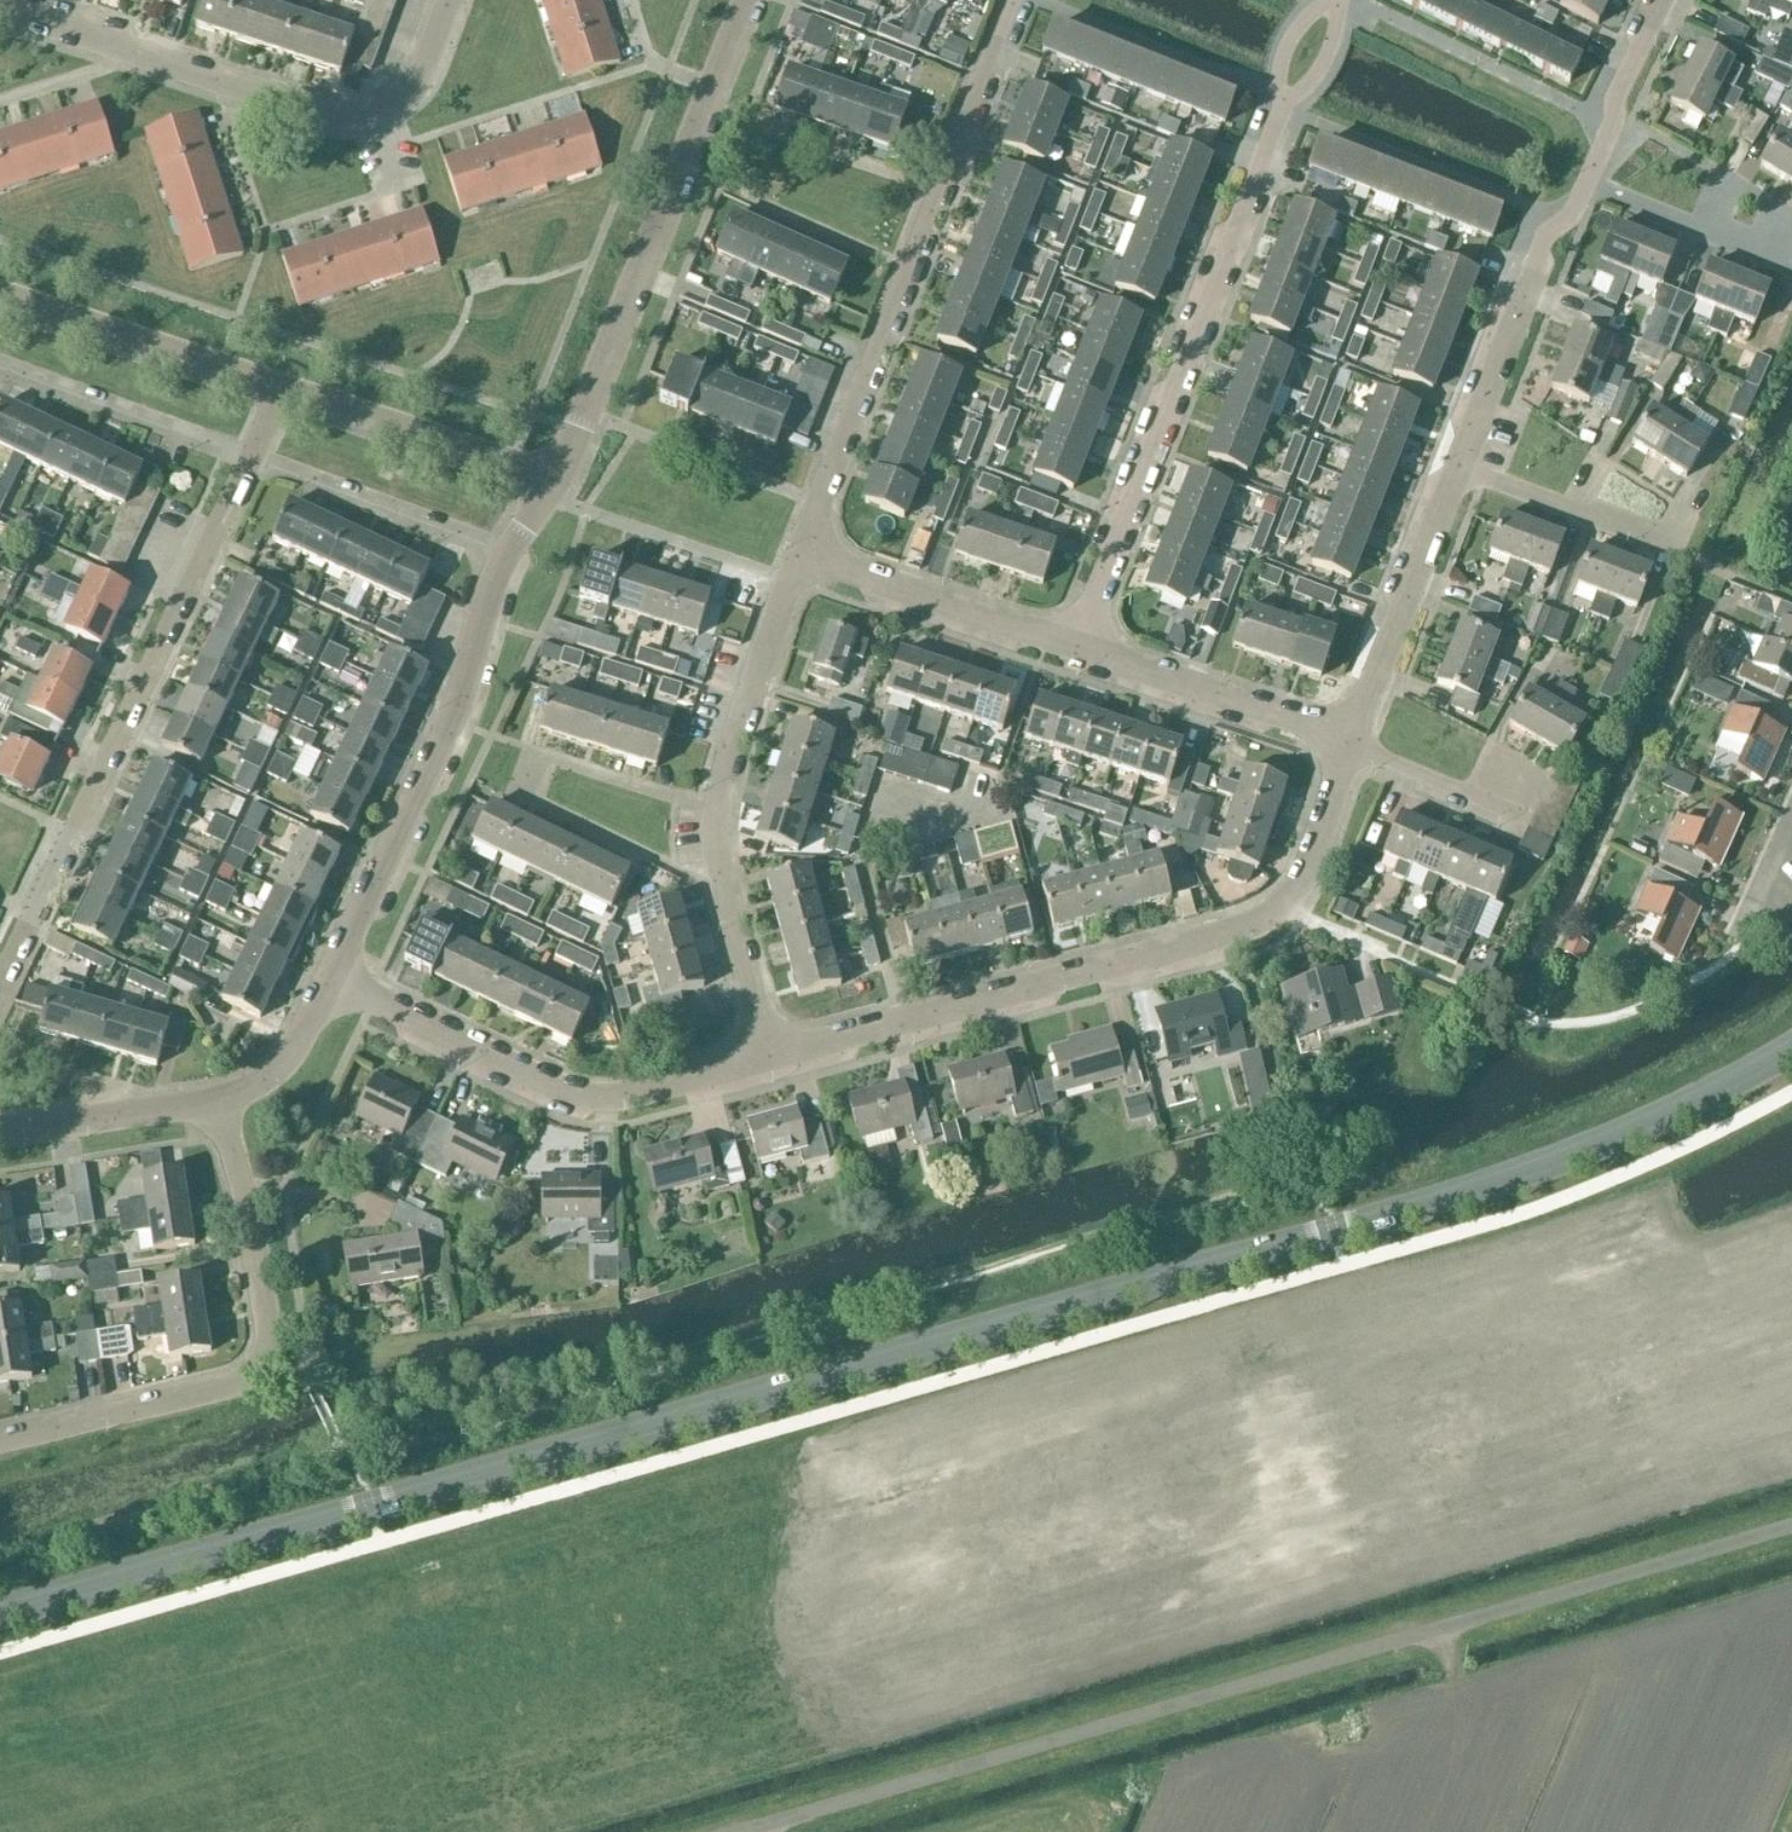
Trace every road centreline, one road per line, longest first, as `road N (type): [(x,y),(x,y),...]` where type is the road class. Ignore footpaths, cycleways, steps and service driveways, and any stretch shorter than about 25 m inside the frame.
road 1 (secondary): [(0,1615),(1489,1187),(1660,1118),(1791,1048)]
road 2 (unclassified): [(767,1831),(1791,1531)]
road 3 (residential): [(799,557),(1012,0)]
road 4 (residential): [(0,1001),(250,463)]
road 5 (residential): [(1075,653),(1285,102)]
road 6 (residential): [(904,1027),(1264,926),(1283,910),(1349,738)]
road 7 (residential): [(0,9),(347,118),(378,112),(411,89),(448,0)]
road 8 (residential): [(771,1065),(712,842),(716,802),(799,557)]
road 9 (residential): [(0,1444),(213,1392),(237,1378),(255,1333),(222,1103)]
road 10 (residential): [(552,477),(578,432),(748,0)]
road 11 (residential): [(1459,465),(1554,225),(1573,216),(1615,125),(1615,94),(1661,0)]
road 12 (residential): [(771,1065),(635,1107),(552,1103),(331,989)]
road 13 (residential): [(331,989),(470,674),(503,556)]
road 14 (residential): [(904,1027),(865,883),(868,839),(985,789)]
road 15 (residential): [(280,397),(0,306)]
road 16 (residential): [(1349,738),(1459,465)]
road 17 (residential): [(1075,653),(799,557)]
road 18 (residential): [(1349,738),(1075,653)]
road 19 (residential): [(552,477),(280,397)]
road 20 (residential): [(503,556),(250,463)]
road 21 (residential): [(250,463),(0,370)]
road 22 (residential): [(0,1142),(222,1103)]
road 23 (residential): [(1661,544),(1459,465)]
road 24 (residential): [(1515,811),(1349,738)]
road 25 (residential): [(222,1103),(262,1088),(289,1064),(331,989)]
road 26 (residential): [(771,1065),(904,1027)]
road 27 (residential): [(1332,0),(1304,21),(1284,55),(1285,102)]
road 28 (residential): [(1743,940),(1791,829)]
road 29 (residential): [(1285,102),(1323,61),(1339,0)]

